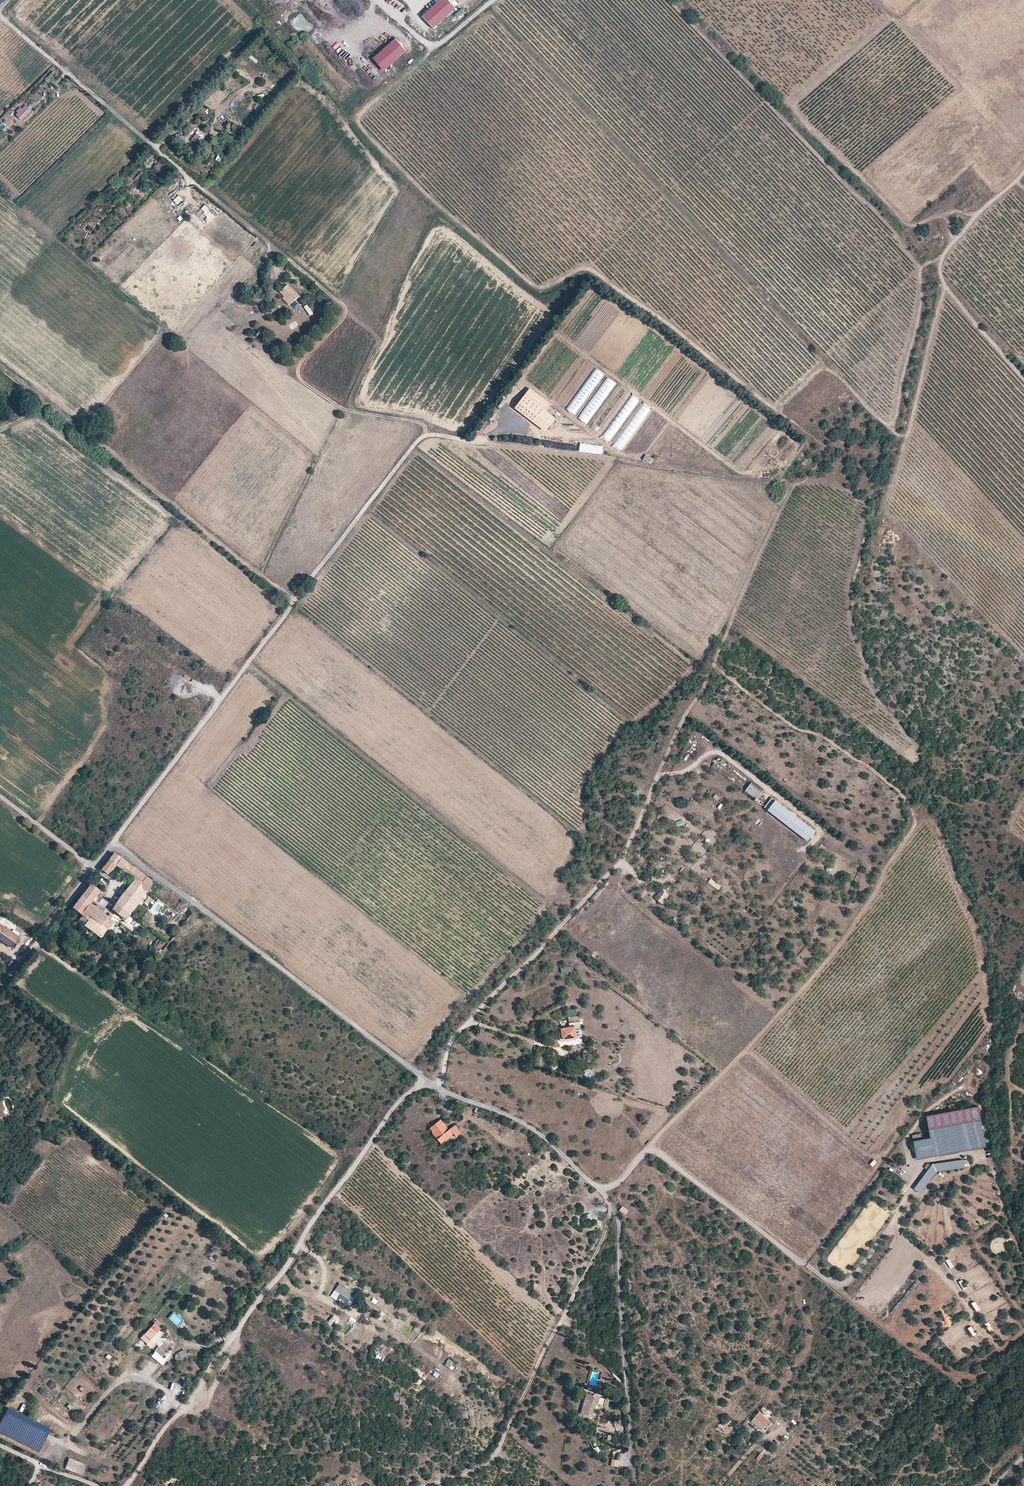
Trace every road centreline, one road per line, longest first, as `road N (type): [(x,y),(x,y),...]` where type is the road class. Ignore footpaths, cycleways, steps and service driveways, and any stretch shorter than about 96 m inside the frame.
road 1 (track): [(113,848),(426,435),(791,481),(714,670),(685,713),(622,860),(449,1046),(442,1089)]
road 2 (unclassified): [(95,869),(113,848),(426,1080),(515,1117),(597,1186),(618,1230),(635,1485)]
road 3 (track): [(714,670),(885,781),(911,808),(913,828),(827,960),(623,1177),(599,1188)]
road 4 (track): [(126,1485),(400,1101),(426,1080)]
road 5 (unclassified): [(0,13),(281,255)]
road 6 (track): [(613,1205),(497,1455),(425,1485)]
road 7 (track): [(281,255),(346,314),(298,366),(300,379),(342,408),(420,423),(426,435)]
road 8 (track): [(650,1147),(810,1268)]
road 9 (unclassified): [(0,990),(95,869)]
road 10 (unclassified): [(375,0),(434,47),(493,0)]

